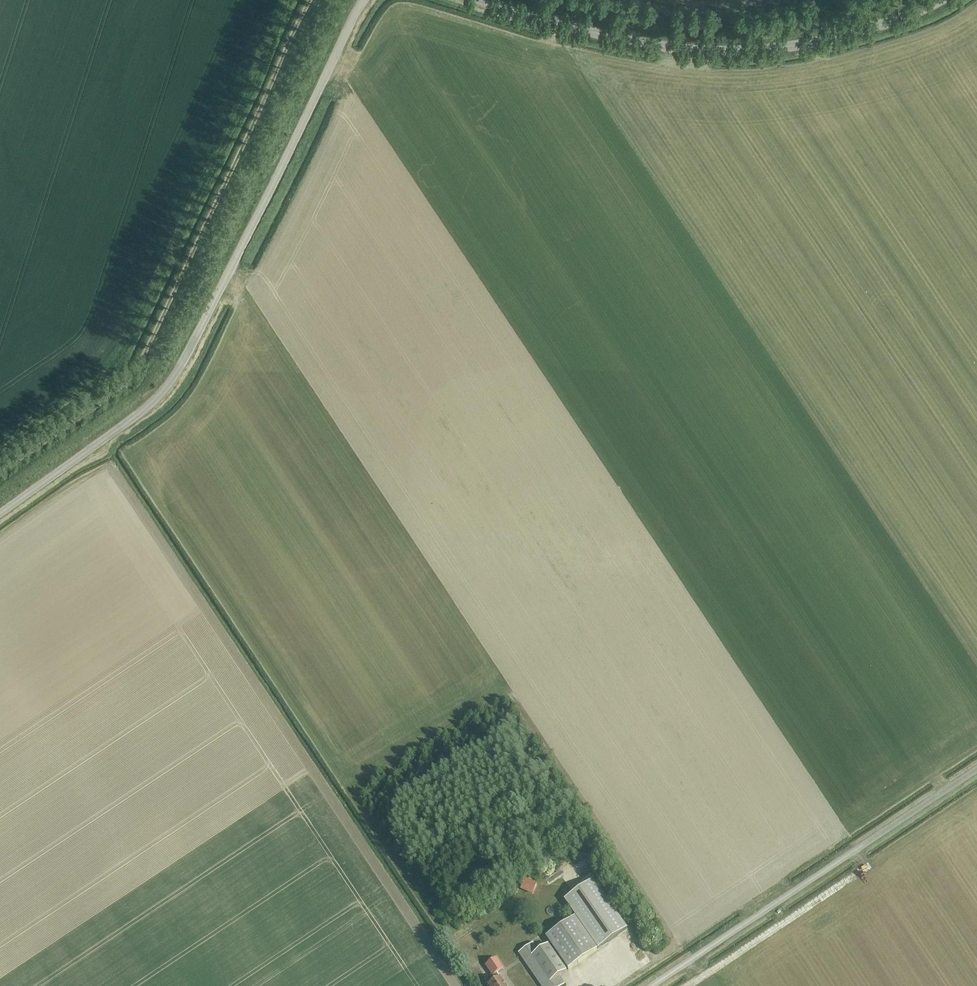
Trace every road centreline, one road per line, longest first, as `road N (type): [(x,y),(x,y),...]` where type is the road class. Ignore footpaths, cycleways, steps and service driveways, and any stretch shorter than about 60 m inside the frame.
road 1 (unclassified): [(364,0),(165,391),(0,511)]
road 2 (unclassified): [(480,0),(556,27),(686,53),(788,49),(862,33),(946,0)]
road 3 (unclassified): [(634,985),(976,762)]

